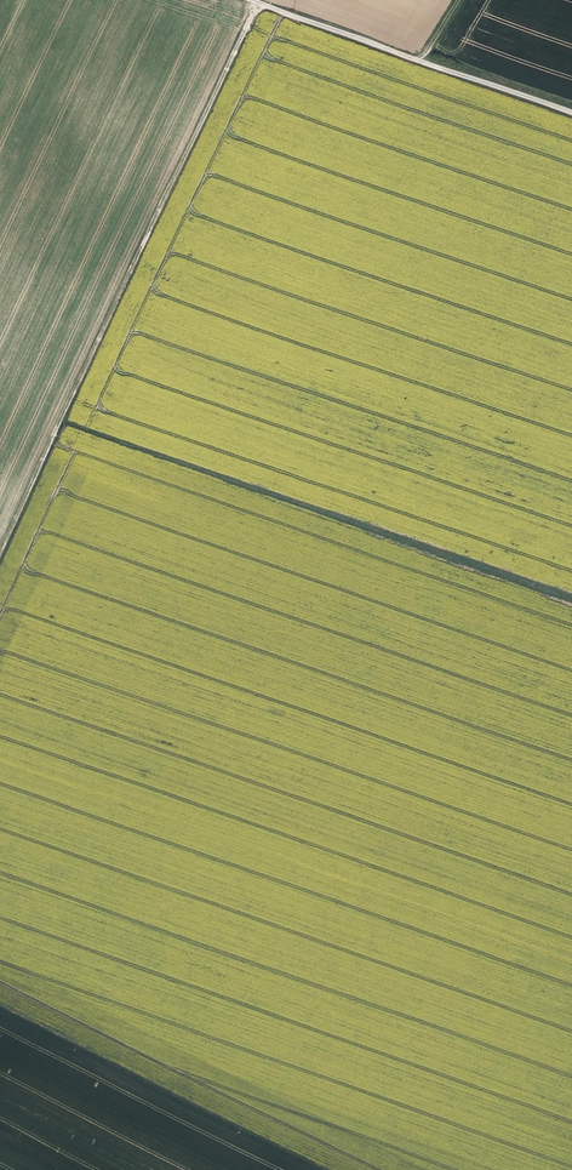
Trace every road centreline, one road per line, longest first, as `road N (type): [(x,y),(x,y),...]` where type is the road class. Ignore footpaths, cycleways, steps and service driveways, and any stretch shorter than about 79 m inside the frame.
road 1 (track): [(259,4),(0,554)]
road 2 (track): [(248,0),(571,112)]

